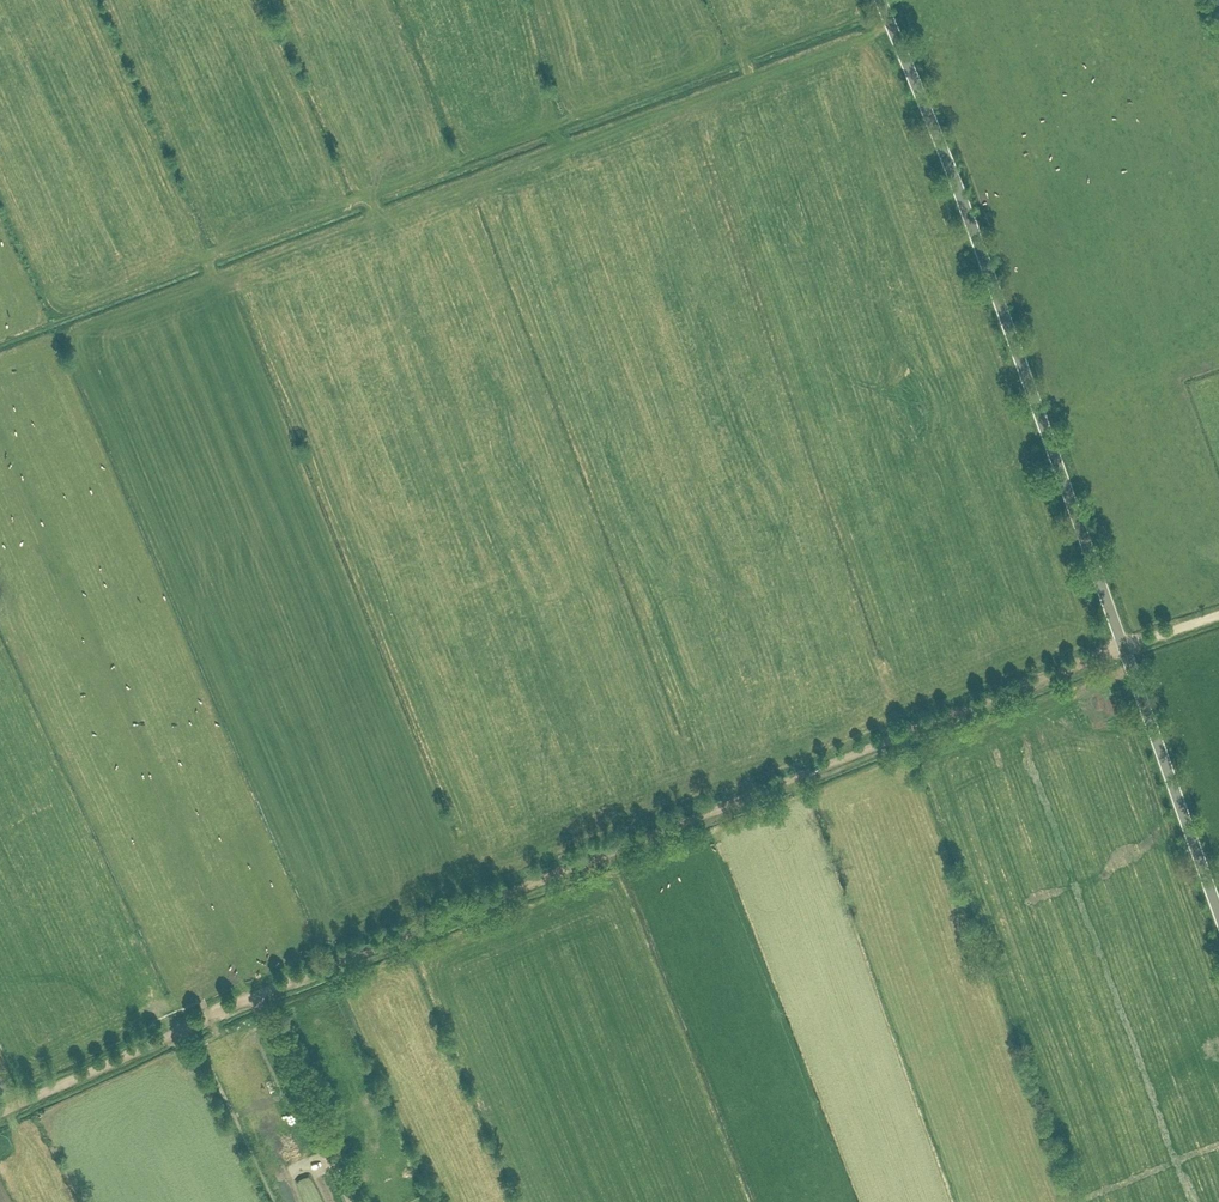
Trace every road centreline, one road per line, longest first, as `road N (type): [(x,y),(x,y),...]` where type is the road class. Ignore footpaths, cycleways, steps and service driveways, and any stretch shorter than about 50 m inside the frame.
road 1 (track): [(0,1111),(255,993),(1079,663),(1218,614)]
road 2 (unclassified): [(1218,925),(1124,646),(882,0)]
road 3 (unclassified): [(352,1201),(255,993)]

